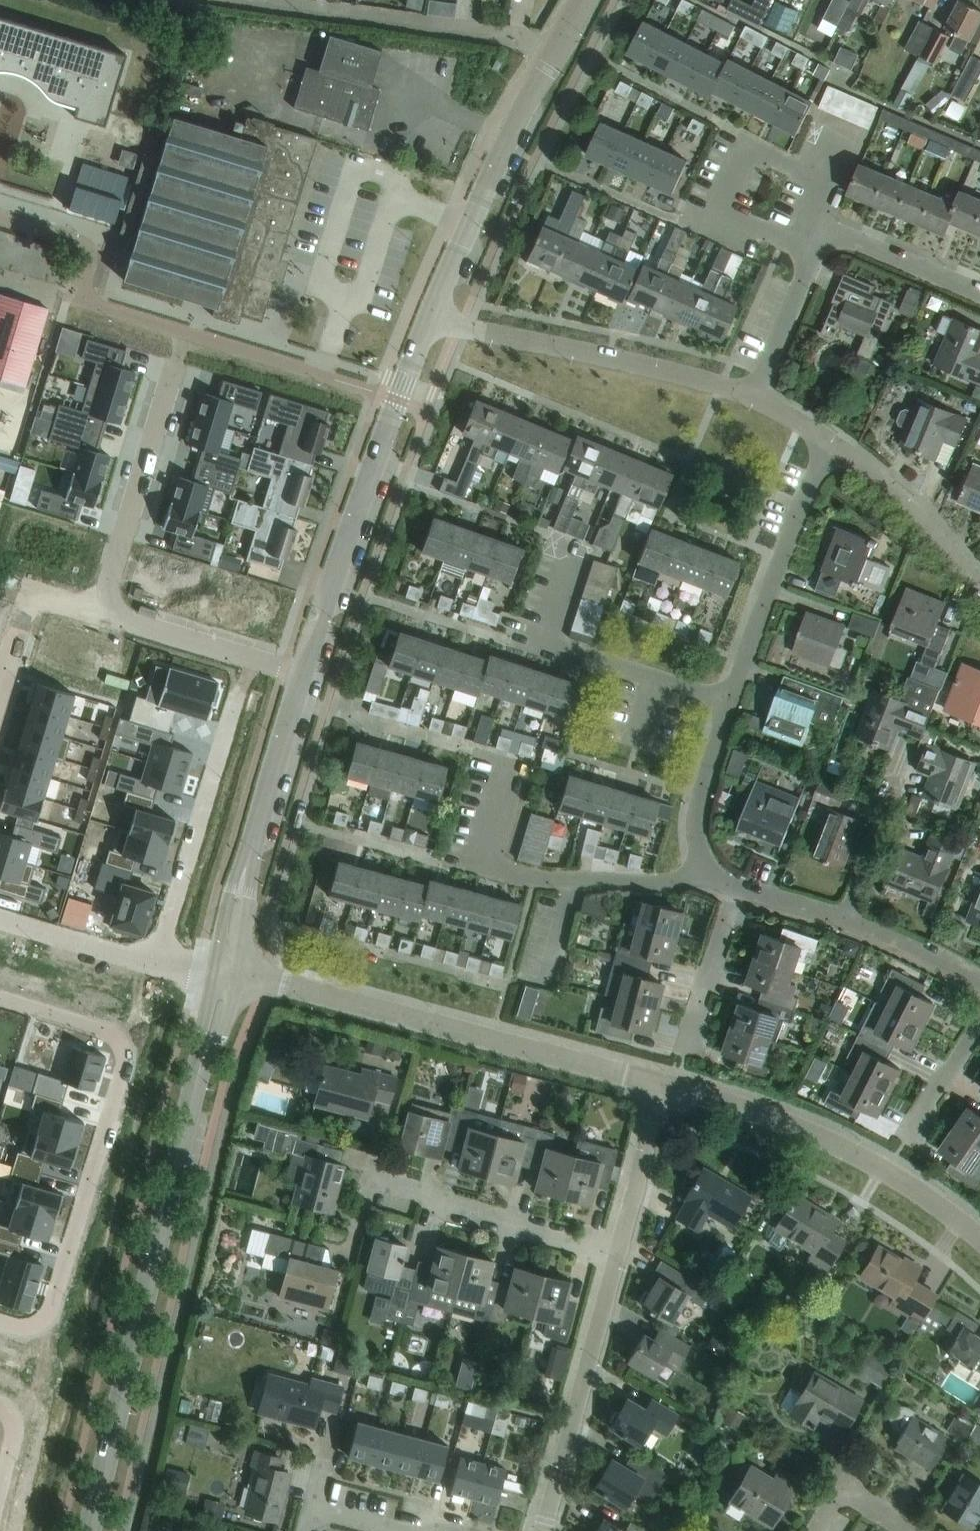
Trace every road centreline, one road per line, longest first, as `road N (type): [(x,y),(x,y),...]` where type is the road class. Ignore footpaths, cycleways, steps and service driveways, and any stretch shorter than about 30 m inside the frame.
road 1 (tertiary): [(90,1530),(200,1066)]
road 2 (residential): [(0,1321),(40,1327),(50,1315),(124,1064),(122,1043),(102,1030),(0,998)]
road 3 (residential): [(300,685),(284,668),(122,619),(109,603),(174,370)]
road 4 (unclassified): [(662,1084),(240,975)]
road 5 (tertiary): [(300,685),(429,317)]
road 6 (unclassified): [(979,1240),(895,1175),(796,1124),(662,1084)]
road 7 (tertiary): [(429,317),(525,100),(589,0)]
road 8 (residential): [(753,395),(429,317)]
road 9 (residential): [(544,1530),(617,1252)]
road 10 (residential): [(822,226),(813,175),(749,147),(722,207),(812,247)]
road 11 (residential): [(732,702),(572,653),(556,638),(582,545)]
road 12 (residential): [(239,695),(155,965)]
road 13 (residential): [(732,702),(815,477),(834,445)]
road 14 (residential): [(979,981),(845,918),(736,888)]
road 15 (residential): [(617,1252),(369,1181)]
road 16 (residential): [(484,866),(536,879),(618,882),(666,882),(700,870)]
road 17 (residential): [(979,586),(893,490),(834,445)]
road 18 (tertiary): [(246,865),(300,685)]
road 19 (residential): [(617,1252),(662,1084)]
road 20 (residential): [(822,226),(979,298)]
road 21 (residential): [(700,870),(703,794),(732,702)]
road 22 (residential): [(687,1048),(736,888)]
road 23 (residential): [(0,918),(155,965)]
road 24 (residential): [(753,395),(812,247)]
road 25 (residential): [(323,710),(473,752)]
road 26 (residential): [(907,1135),(979,1023)]
road 27 (residential): [(814,1530),(840,1497),(911,1530)]

